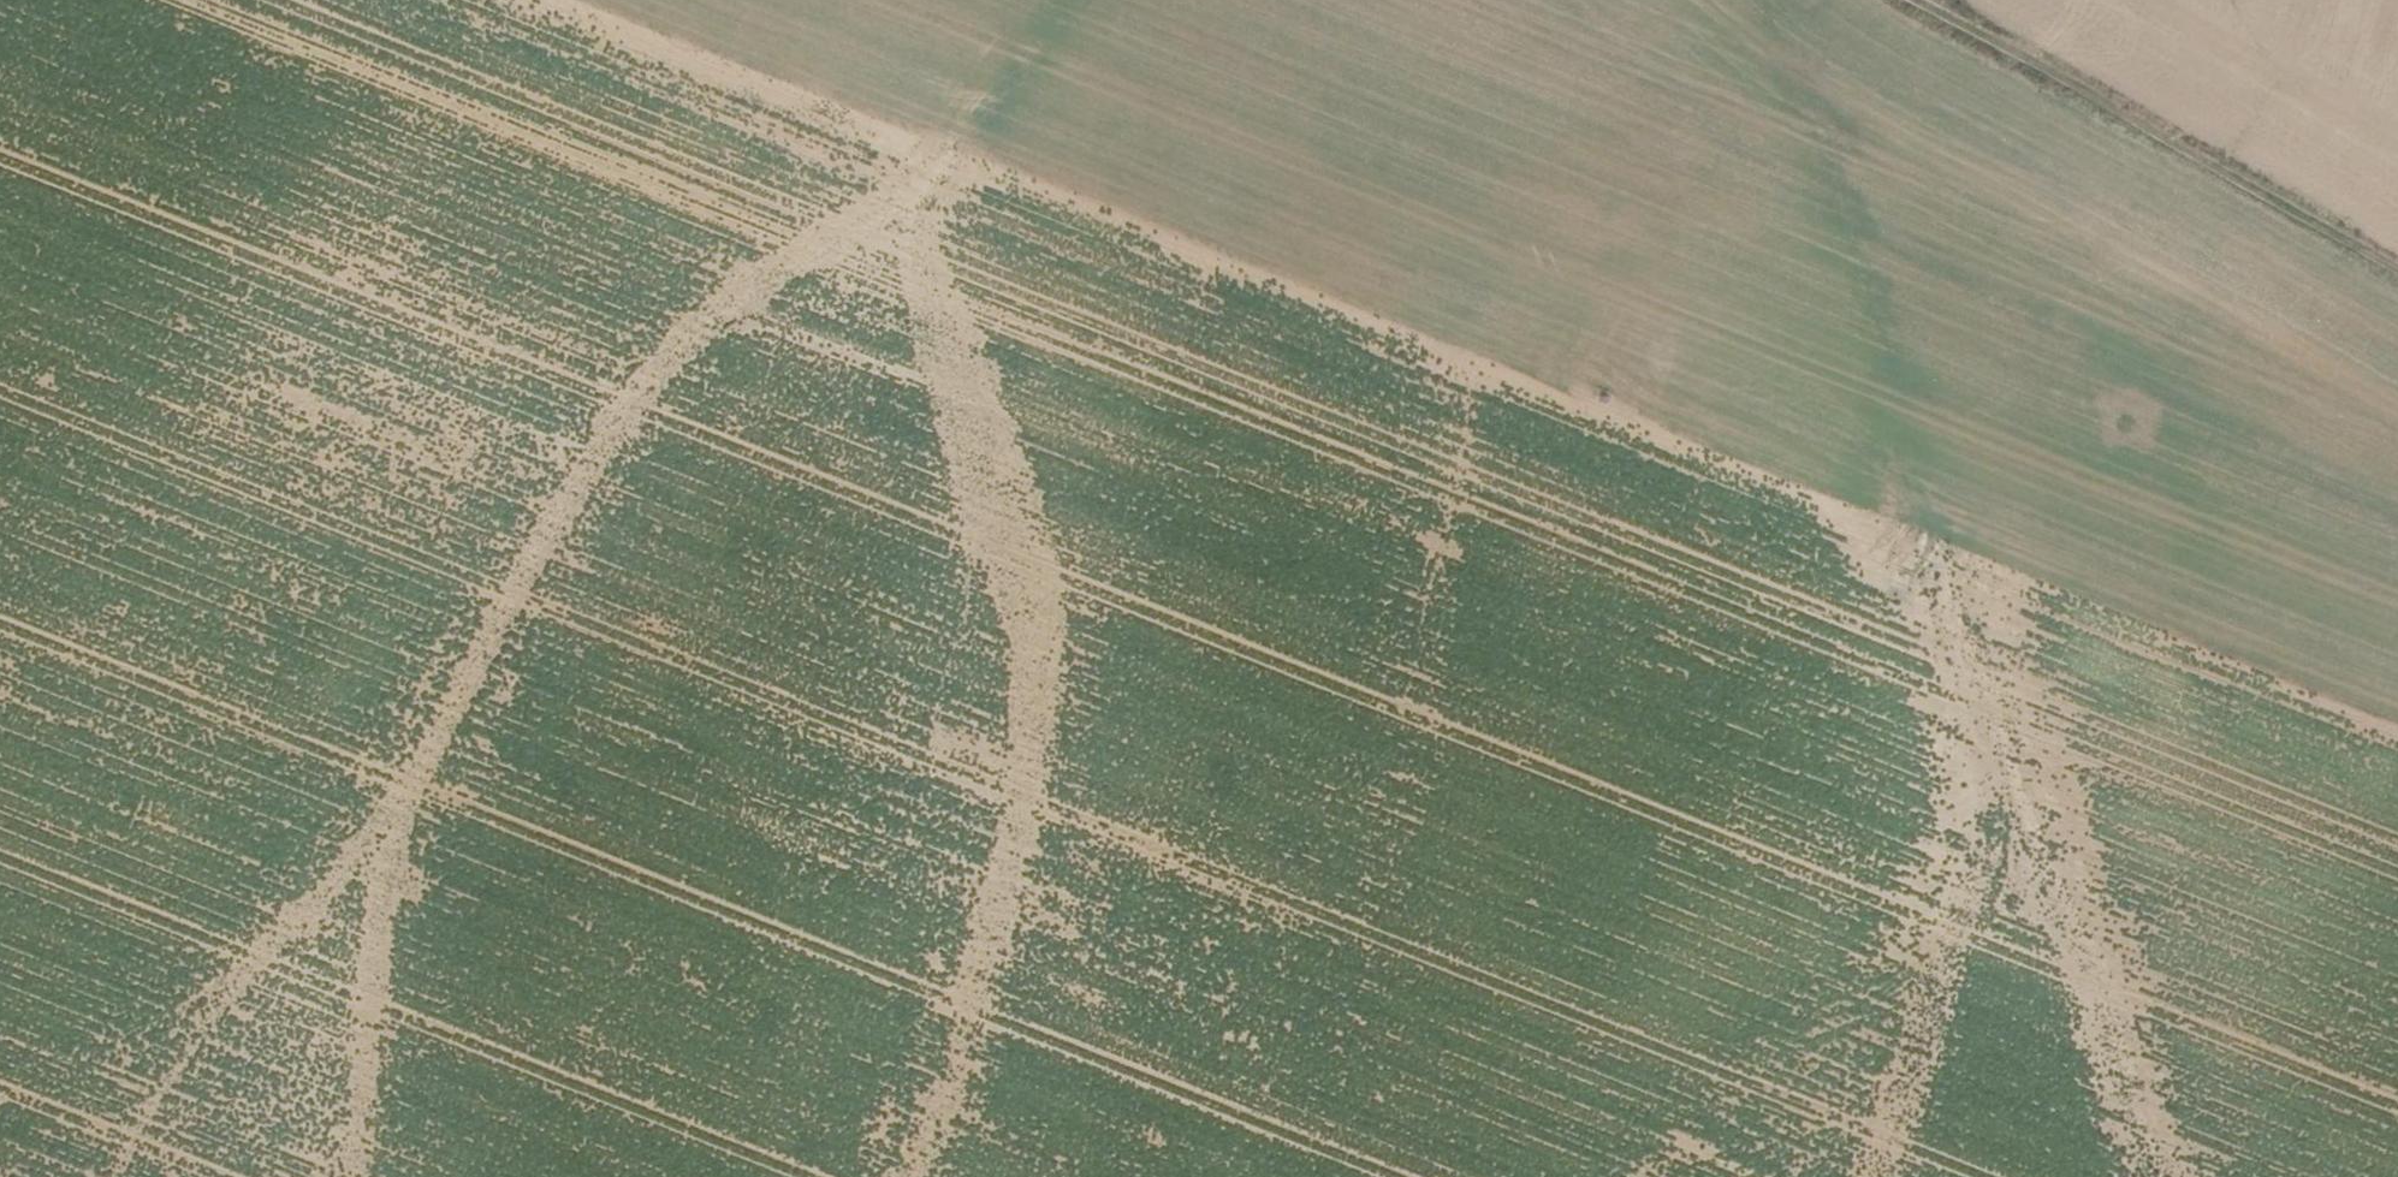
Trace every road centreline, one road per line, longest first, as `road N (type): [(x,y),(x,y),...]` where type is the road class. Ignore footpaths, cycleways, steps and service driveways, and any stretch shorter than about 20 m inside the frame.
road 1 (track): [(1896,0),(2397,288)]

